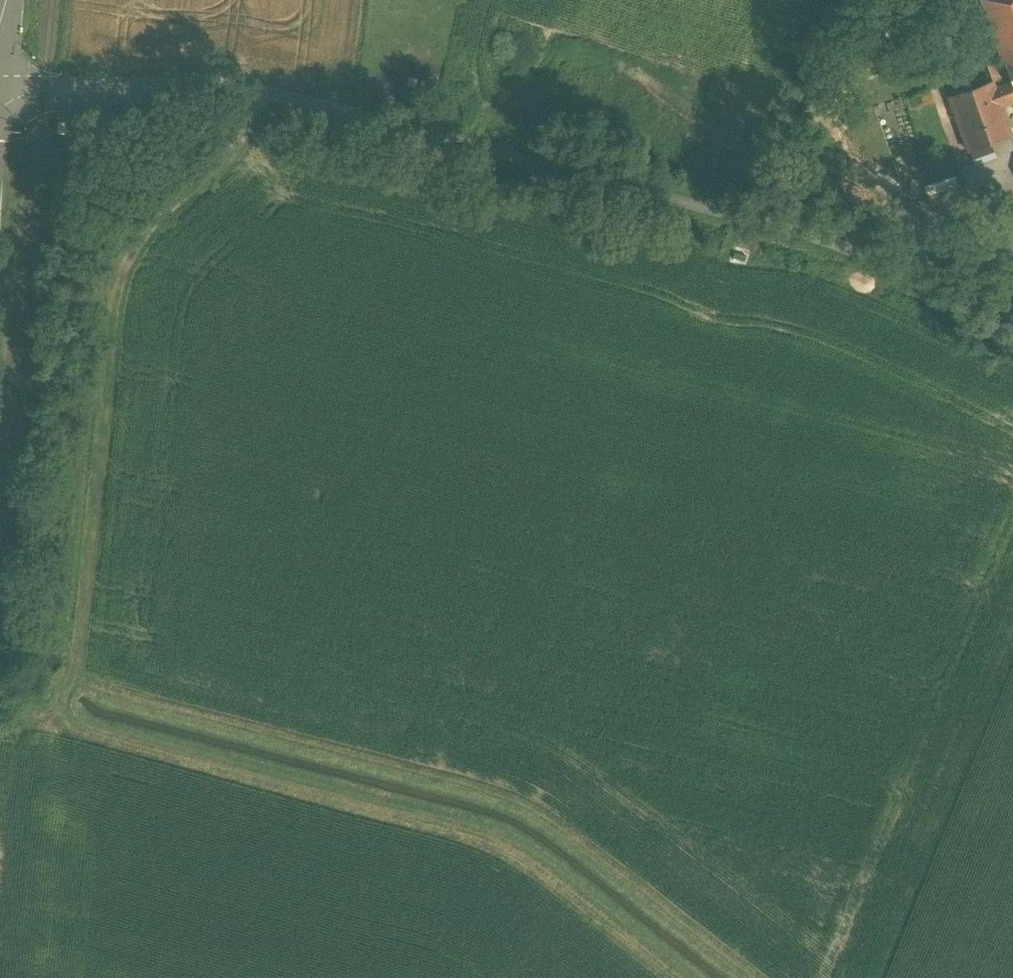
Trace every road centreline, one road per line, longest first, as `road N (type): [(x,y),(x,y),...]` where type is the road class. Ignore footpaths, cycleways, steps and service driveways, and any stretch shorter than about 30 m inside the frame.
road 1 (unclassified): [(9,98),(147,92),(289,103),(867,248),(1012,324)]

